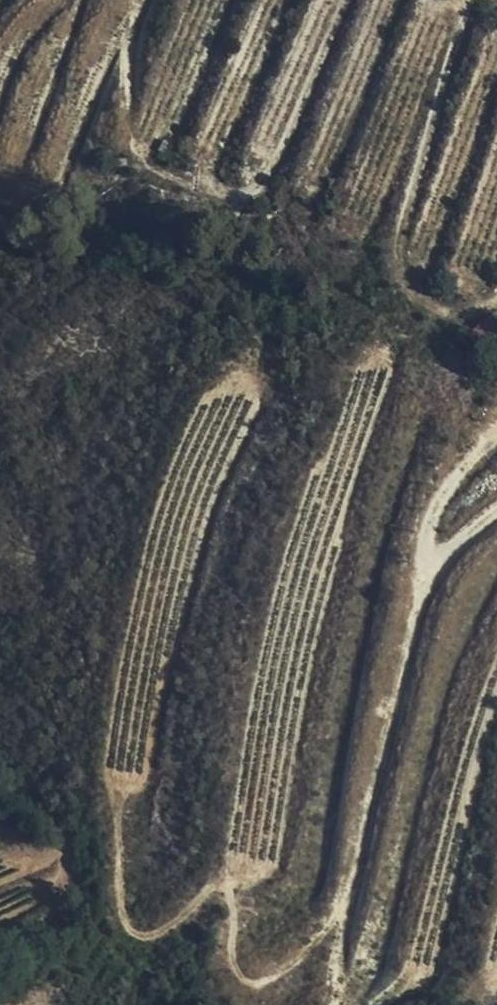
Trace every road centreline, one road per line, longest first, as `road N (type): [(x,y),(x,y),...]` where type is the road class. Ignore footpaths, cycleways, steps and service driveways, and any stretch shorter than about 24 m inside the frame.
road 1 (track): [(340,0),(279,159),(258,190),(237,199),(152,163),(134,131),(125,43),(116,40),(92,77),(55,185),(0,173)]
road 2 (track): [(496,518),(451,547),(418,589),(334,1004)]
road 3 (track): [(342,1004),(362,979),(424,737),(496,567)]
road 4 (track): [(496,297),(468,318),(431,303),(408,280),(400,247),(463,0)]
road 5 (track): [(418,589),(439,513),(496,438)]

